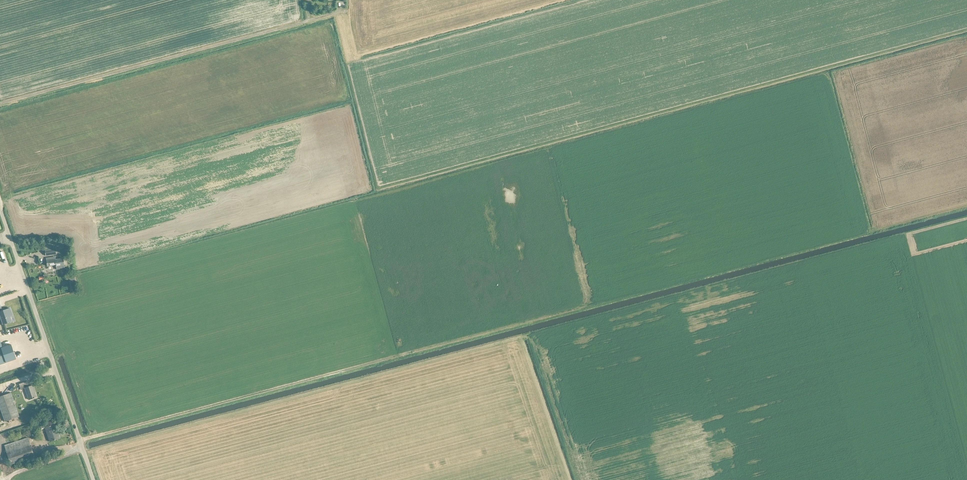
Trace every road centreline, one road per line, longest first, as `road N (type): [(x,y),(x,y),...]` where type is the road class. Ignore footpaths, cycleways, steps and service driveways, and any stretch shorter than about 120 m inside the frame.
road 1 (track): [(0,104),(341,12)]
road 2 (unclassified): [(93,479),(0,210)]

